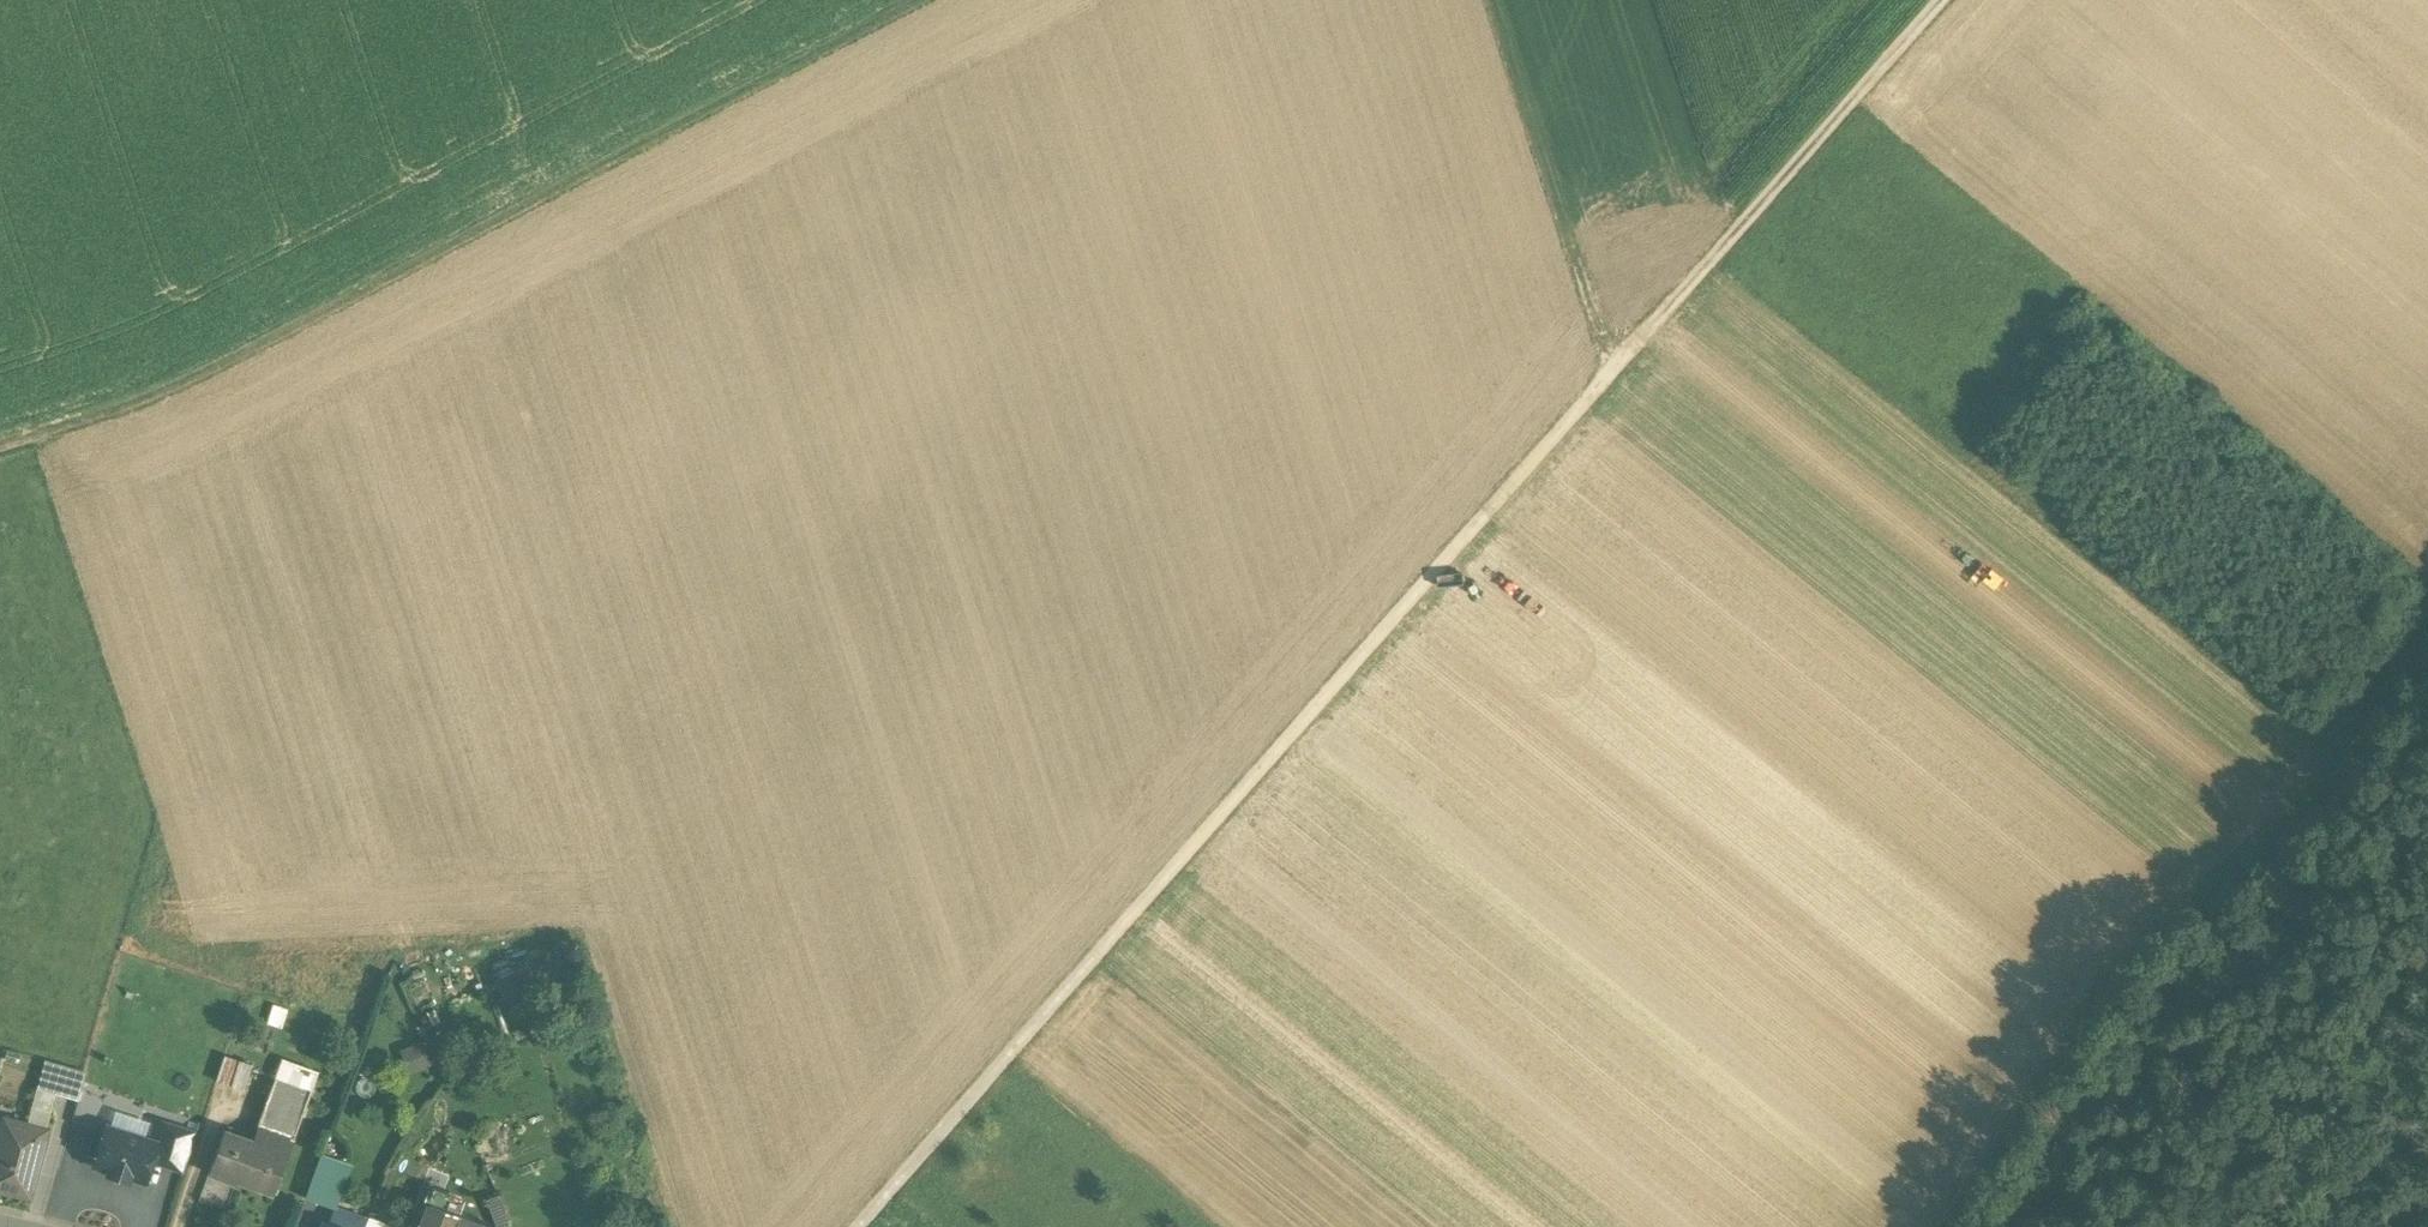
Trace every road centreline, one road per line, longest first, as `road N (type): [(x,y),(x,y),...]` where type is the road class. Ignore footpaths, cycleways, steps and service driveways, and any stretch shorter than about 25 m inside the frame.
road 1 (track): [(887,1226),(1633,381)]
road 2 (track): [(942,0),(647,143),(177,392),(0,447)]
road 3 (track): [(2427,689),(2249,898),(2117,1019),(1979,1226)]
road 4 (track): [(1633,381),(1969,0)]
road 5 (track): [(1633,381),(1504,0)]

